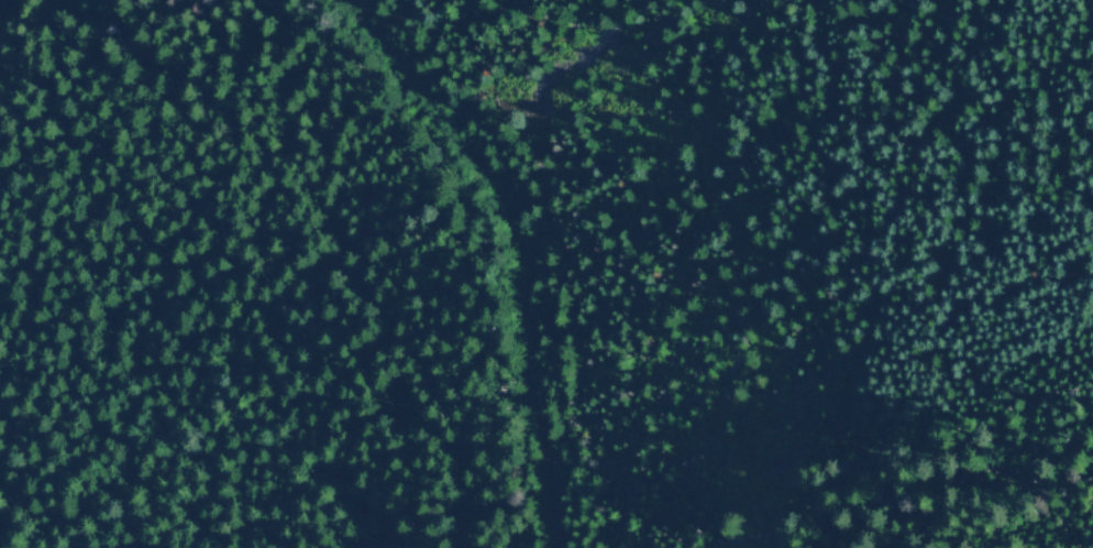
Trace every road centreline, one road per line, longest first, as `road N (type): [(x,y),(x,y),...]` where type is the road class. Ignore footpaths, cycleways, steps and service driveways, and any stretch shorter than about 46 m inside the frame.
road 1 (track): [(540,547),(540,342),(380,81),(380,54),(331,0)]

